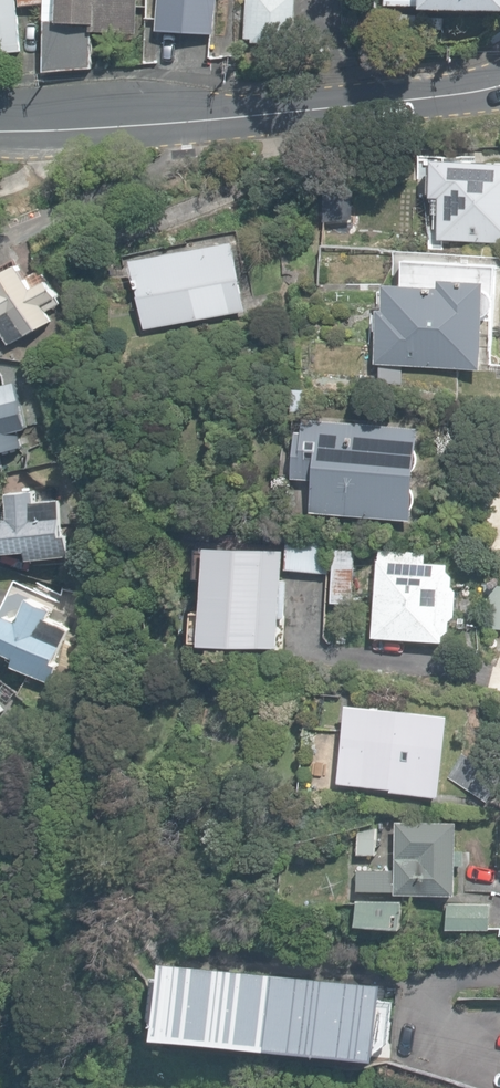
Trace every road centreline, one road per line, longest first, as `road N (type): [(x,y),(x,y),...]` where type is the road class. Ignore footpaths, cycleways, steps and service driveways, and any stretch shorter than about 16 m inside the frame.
road 1 (tertiary): [(499,91),(347,110),(0,131)]

